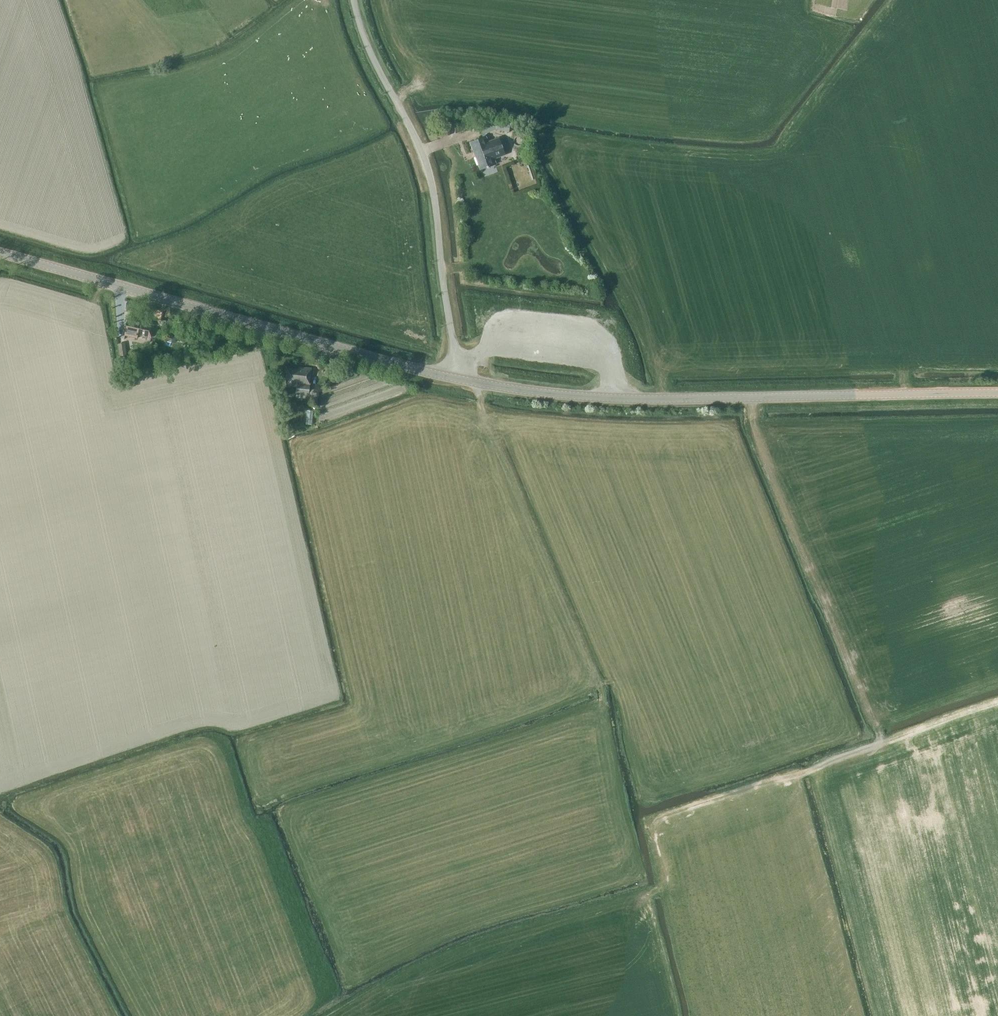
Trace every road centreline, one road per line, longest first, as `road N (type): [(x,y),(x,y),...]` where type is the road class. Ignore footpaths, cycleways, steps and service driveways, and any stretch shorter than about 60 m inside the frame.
road 1 (secondary): [(997,394),(624,399),(458,379)]
road 2 (secondary): [(458,379),(0,252)]
road 3 (unclassified): [(458,379),(429,173),(353,0)]

